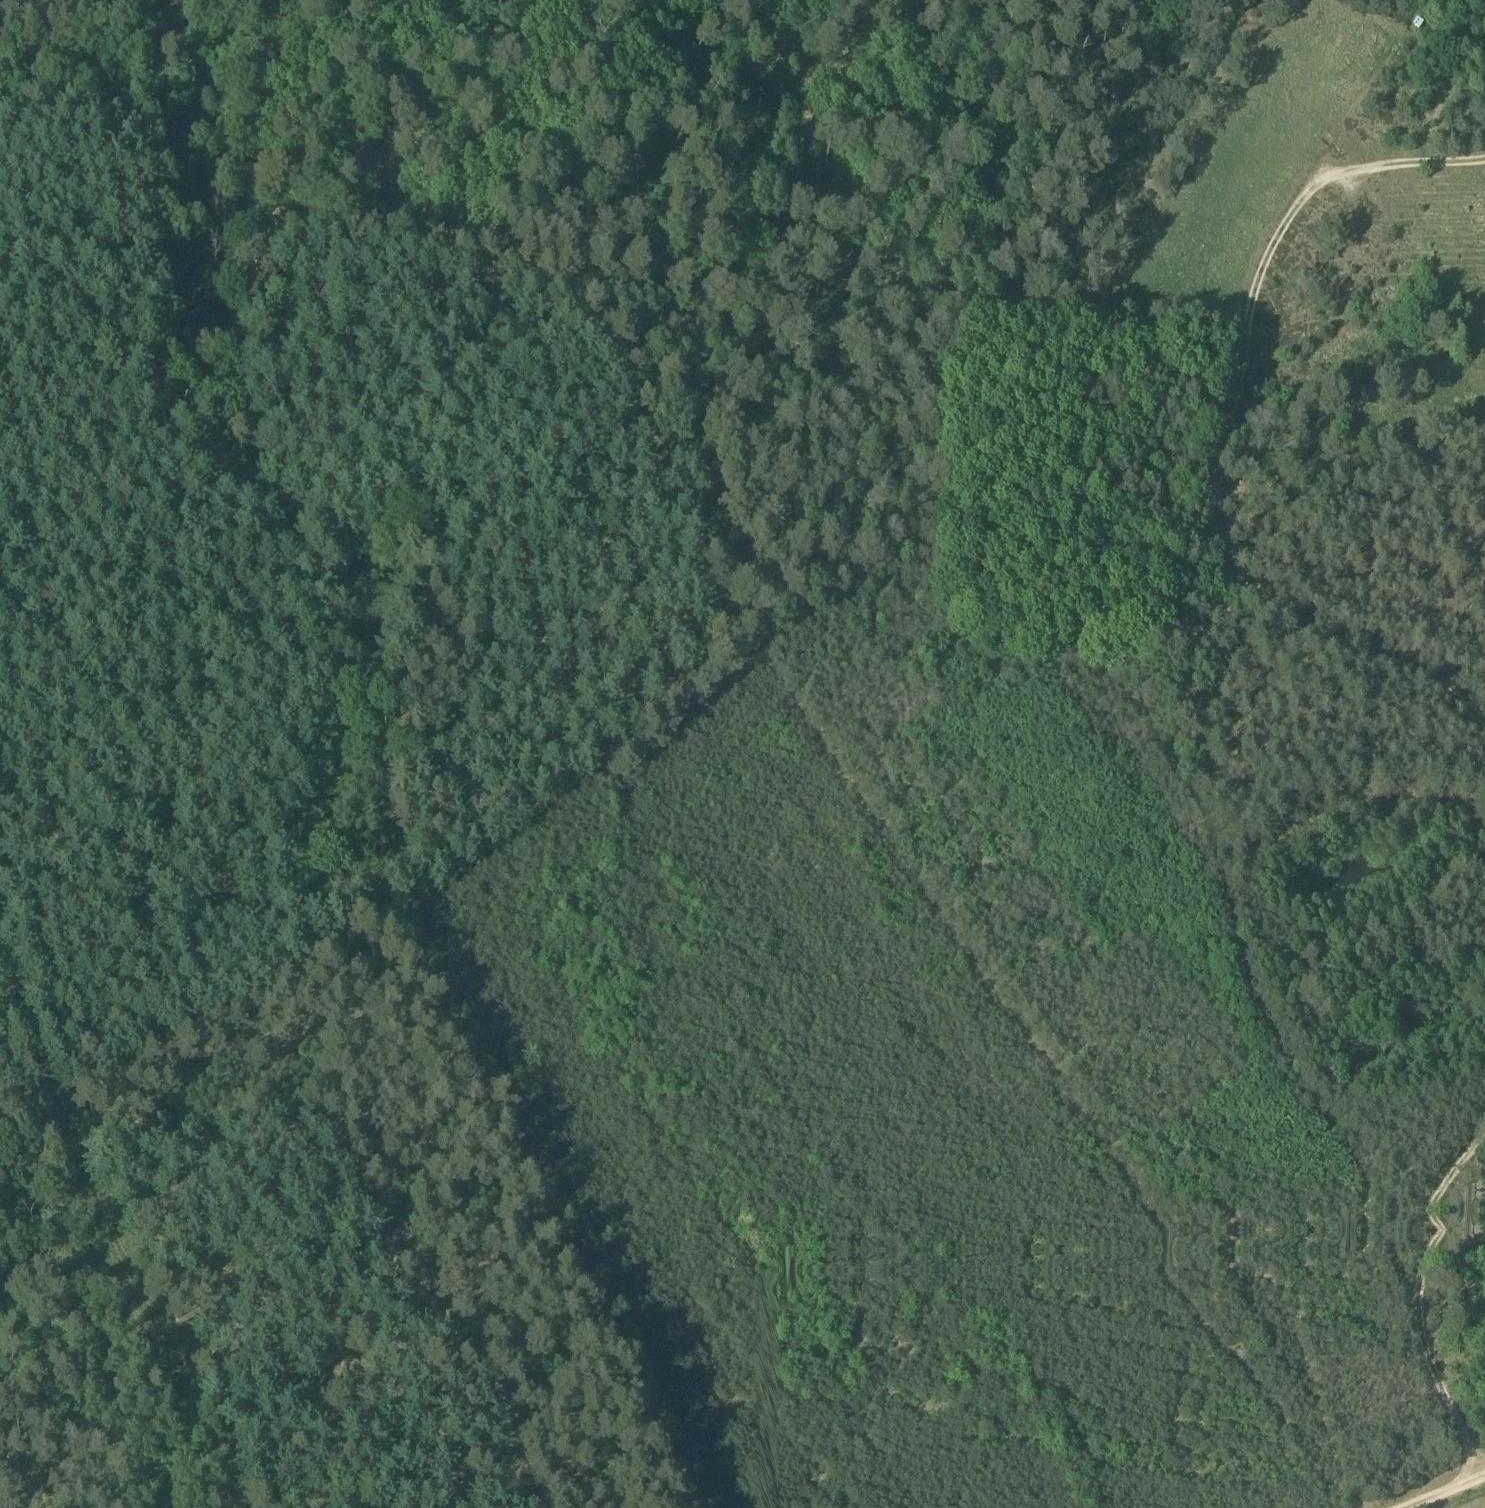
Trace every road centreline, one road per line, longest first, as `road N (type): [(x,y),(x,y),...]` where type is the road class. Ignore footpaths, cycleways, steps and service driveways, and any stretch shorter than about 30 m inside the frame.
road 1 (track): [(1484,203),(1341,219),(1318,229),(1289,263),(1251,346),(1218,551),(1236,624),(1260,647),(1484,775)]
road 2 (track): [(240,1507),(179,1395),(0,994)]
road 3 (track): [(1484,1174),(1427,1260),(1418,1318),(1484,1474)]

